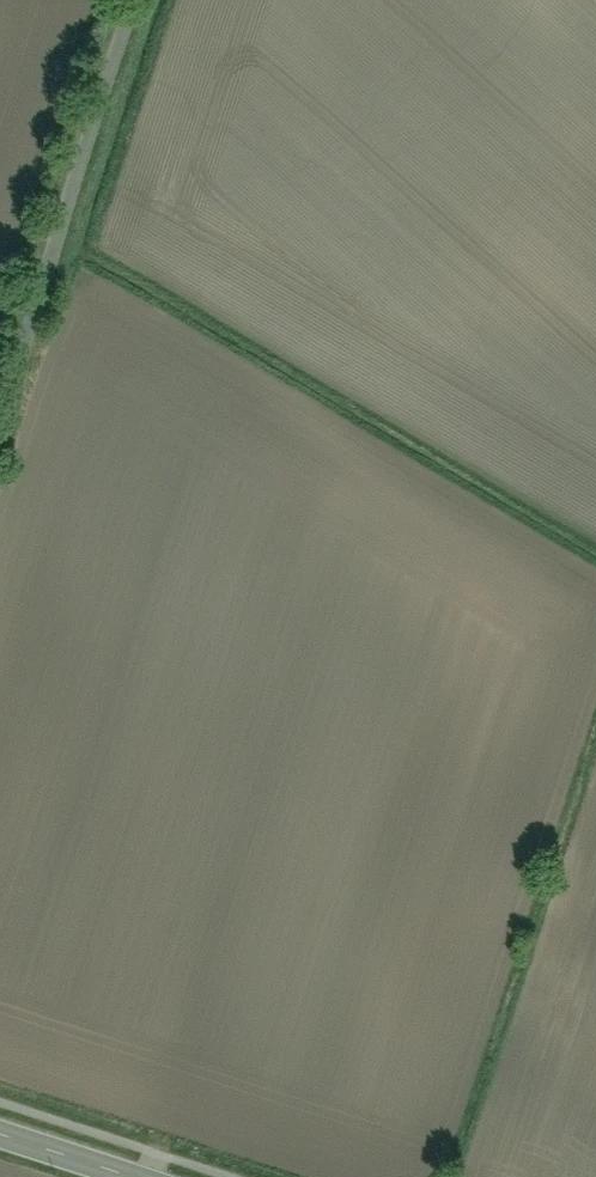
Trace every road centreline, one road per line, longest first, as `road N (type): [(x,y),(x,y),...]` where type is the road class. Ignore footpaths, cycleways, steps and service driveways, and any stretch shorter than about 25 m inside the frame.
road 1 (residential): [(135,0),(0,421)]

